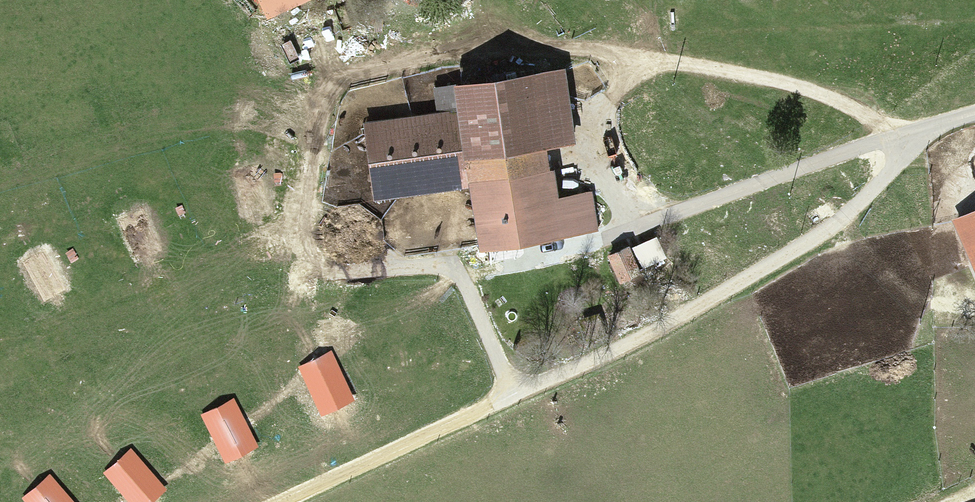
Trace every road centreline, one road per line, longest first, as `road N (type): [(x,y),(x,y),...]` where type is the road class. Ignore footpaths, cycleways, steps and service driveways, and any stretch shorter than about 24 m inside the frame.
road 1 (track): [(457,272),(568,254),(899,139),(820,94),(764,78),(576,47),(539,44),(369,70),(333,93),(319,128),(309,245),(328,272),(393,271)]
road 2 (track): [(511,396),(718,298),(832,230),(881,181),(899,139),(974,115)]
road 3 (track): [(284,501),(511,396)]
road 4 (track): [(393,271),(457,272),(511,396)]

